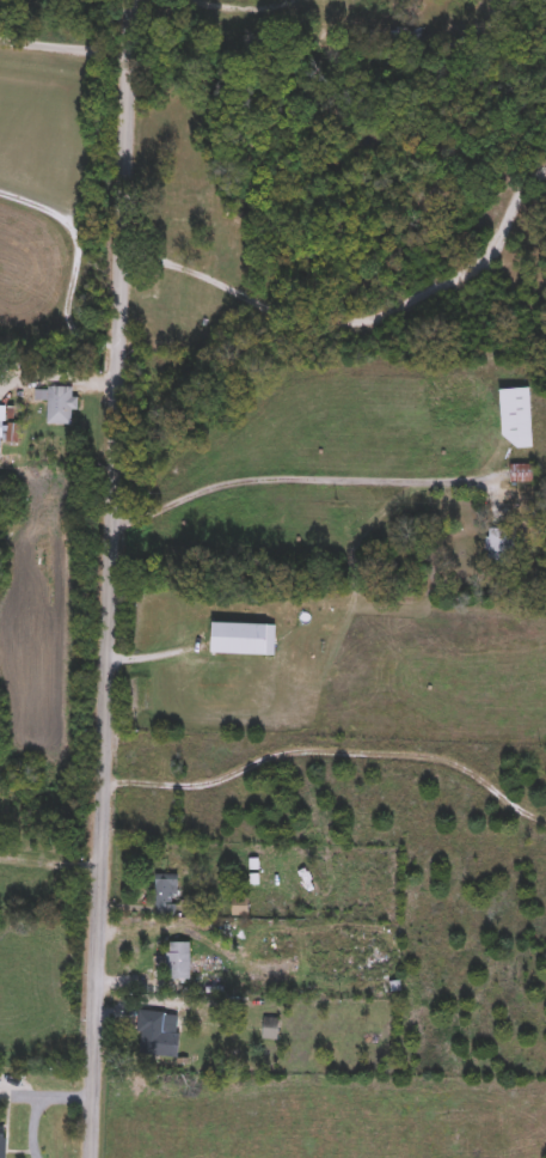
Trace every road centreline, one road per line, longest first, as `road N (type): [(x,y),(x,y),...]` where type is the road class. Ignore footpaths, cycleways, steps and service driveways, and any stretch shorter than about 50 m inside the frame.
road 1 (residential): [(87,1157),(132,0)]

